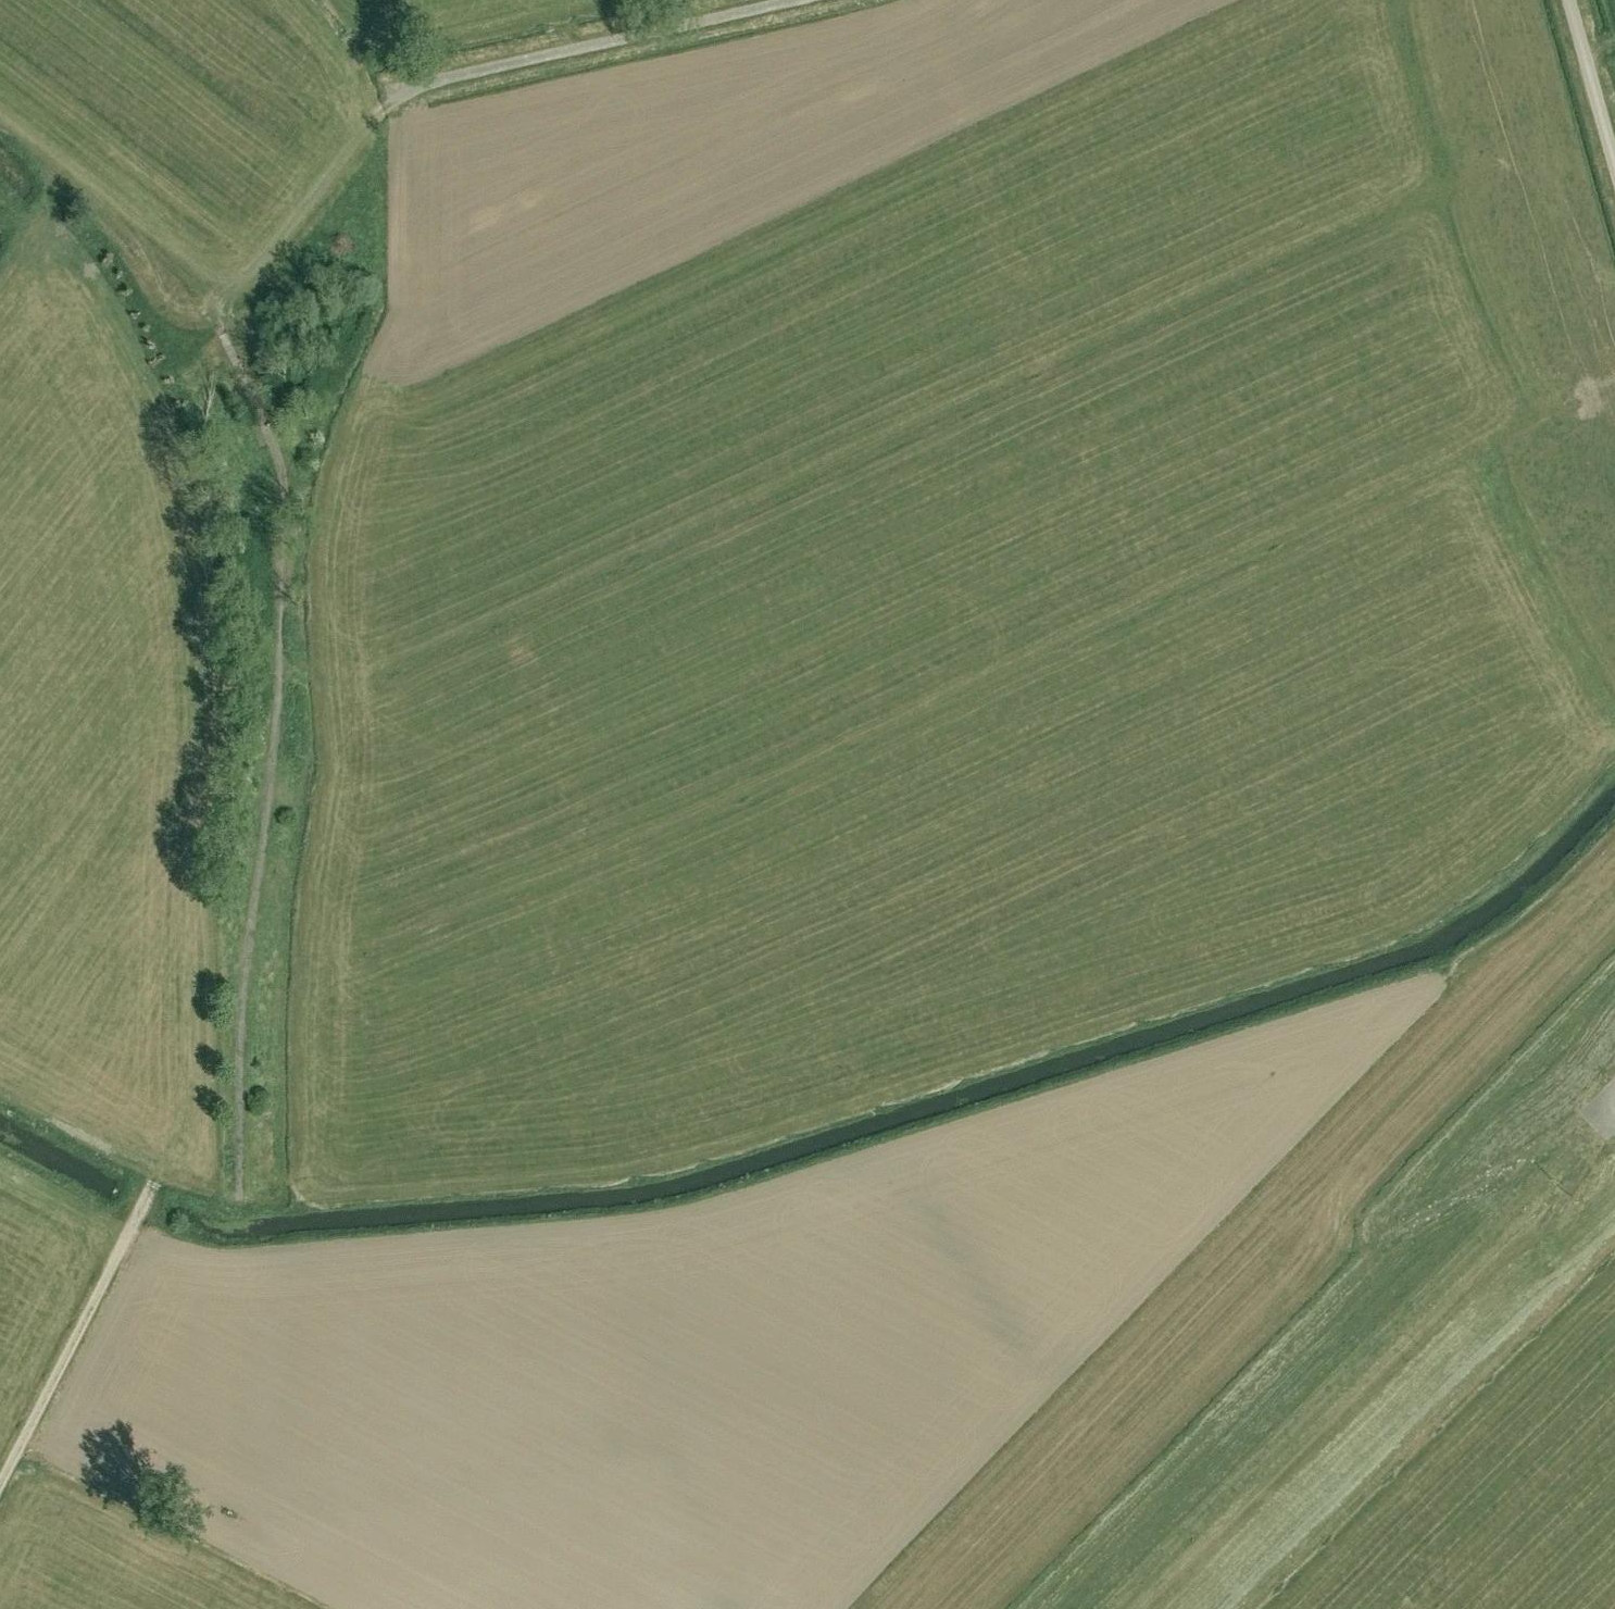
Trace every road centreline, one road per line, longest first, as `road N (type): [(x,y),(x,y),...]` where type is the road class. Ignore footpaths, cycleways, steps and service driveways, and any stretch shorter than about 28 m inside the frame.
road 1 (track): [(0,114),(212,274),(238,281),(275,252),(376,119),(405,93)]
road 2 (unclassified): [(791,0),(405,93)]
road 3 (unclassified): [(1614,158),(1571,0)]

